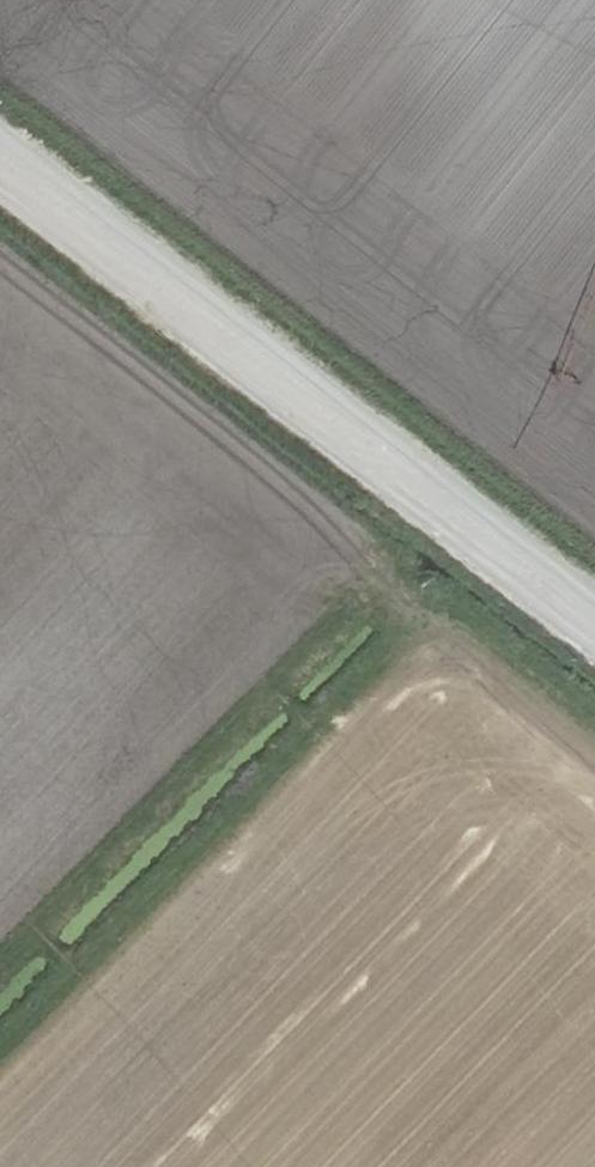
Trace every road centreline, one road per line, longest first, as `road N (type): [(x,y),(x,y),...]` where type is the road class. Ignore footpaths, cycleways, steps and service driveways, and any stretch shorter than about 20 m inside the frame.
road 1 (track): [(594,626),(0,161)]

